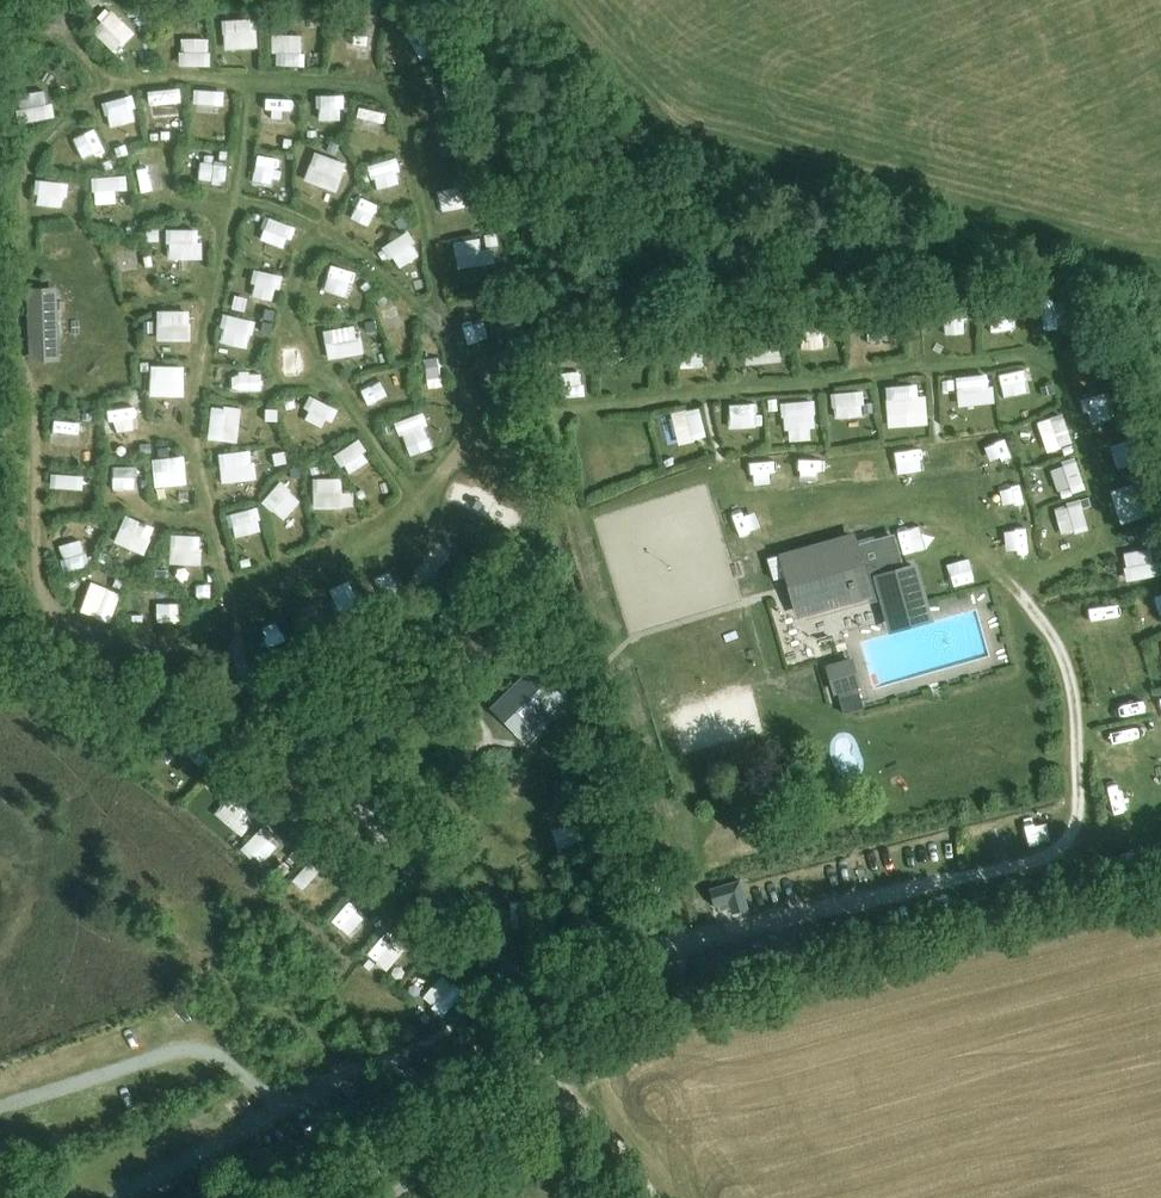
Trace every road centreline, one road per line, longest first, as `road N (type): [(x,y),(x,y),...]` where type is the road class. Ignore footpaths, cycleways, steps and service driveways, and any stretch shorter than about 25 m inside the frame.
road 1 (track): [(654,1197),(601,1121),(568,1097)]

